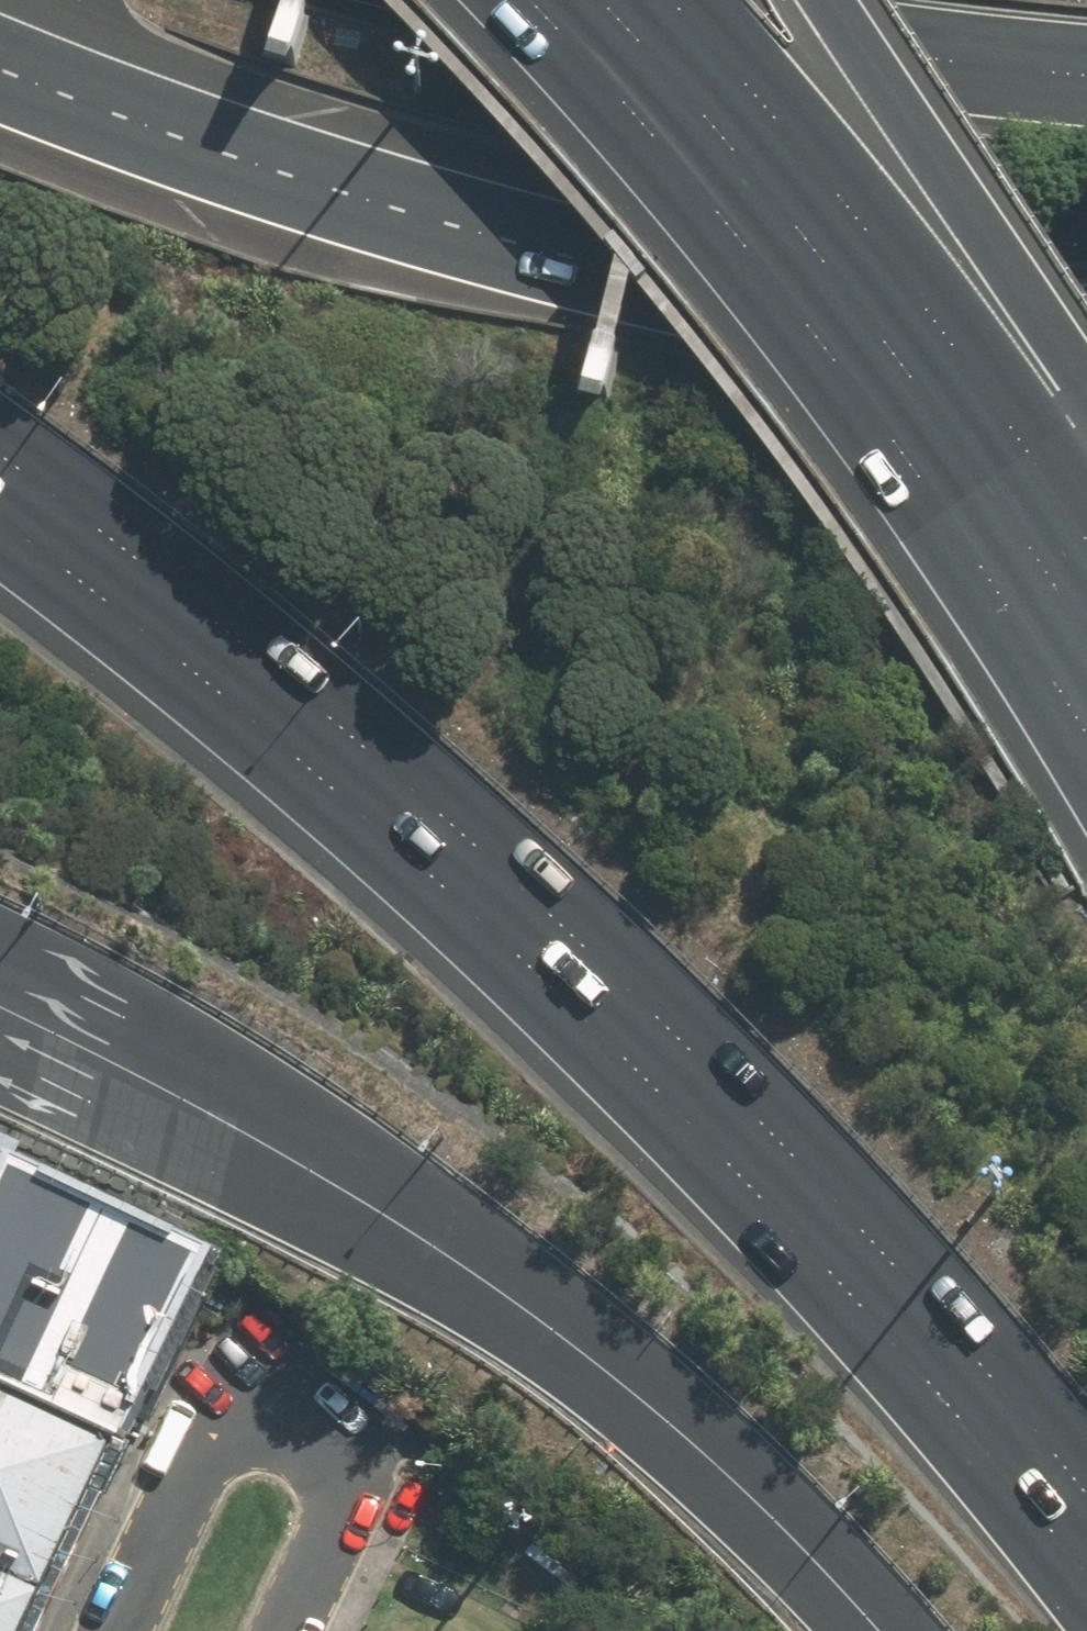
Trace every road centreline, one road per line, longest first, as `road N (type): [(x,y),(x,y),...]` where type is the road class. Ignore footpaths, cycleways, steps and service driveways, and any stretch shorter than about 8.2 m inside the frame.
road 1 (motorway): [(1086,1490),(1031,1416),(743,1091),(404,780),(0,452)]
road 2 (motorway): [(1086,354),(478,227),(147,122),(0,61)]
road 3 (motorway): [(870,1630),(602,1364),(454,1251),(252,1128),(0,1006)]
road 4 (motorway): [(525,0),(669,154),(823,345),(976,550),(1086,728)]
road 5 (motorway): [(833,0),(1073,385),(1086,460)]
road 6 (residential): [(126,1630),(210,1449),(230,1430),(253,1426),(320,1454),(342,1484),(340,1528),(290,1630)]
road 7 (motorway): [(605,0),(965,61),(1086,70)]

